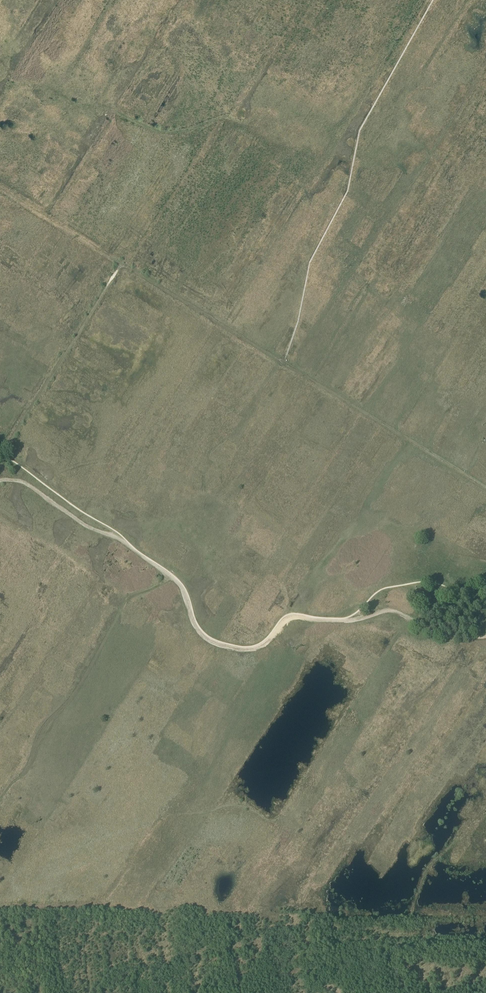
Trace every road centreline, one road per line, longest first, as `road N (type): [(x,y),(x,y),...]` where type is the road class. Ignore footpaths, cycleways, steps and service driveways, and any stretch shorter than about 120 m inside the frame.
road 1 (track): [(485,637),(449,637),(389,609),(348,621),(290,618),(259,648),(235,649),(201,635),(166,575)]
road 2 (track): [(0,481),(23,483),(166,575)]

